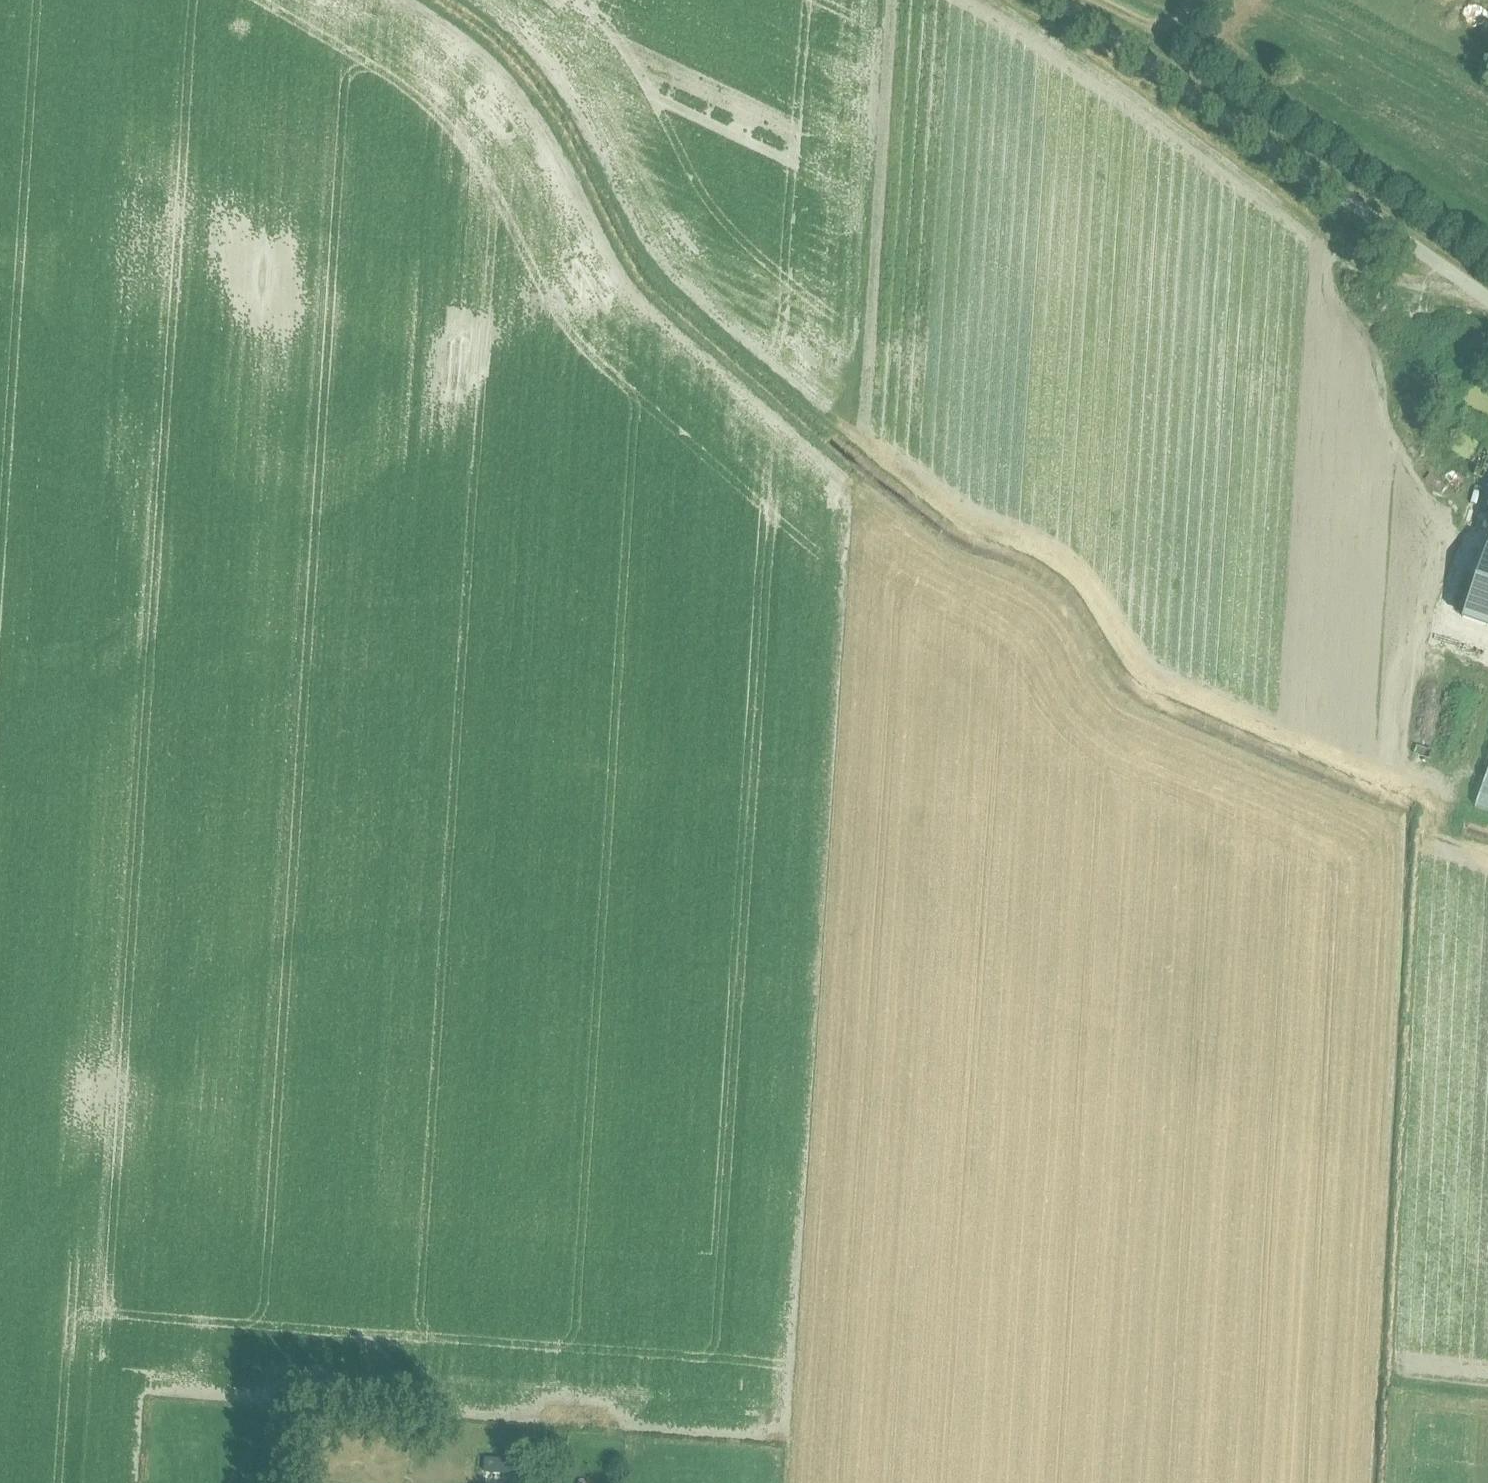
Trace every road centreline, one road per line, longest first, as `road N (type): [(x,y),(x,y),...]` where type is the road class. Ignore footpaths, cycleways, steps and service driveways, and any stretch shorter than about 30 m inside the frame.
road 1 (unclassified): [(1487,298),(1056,0)]

